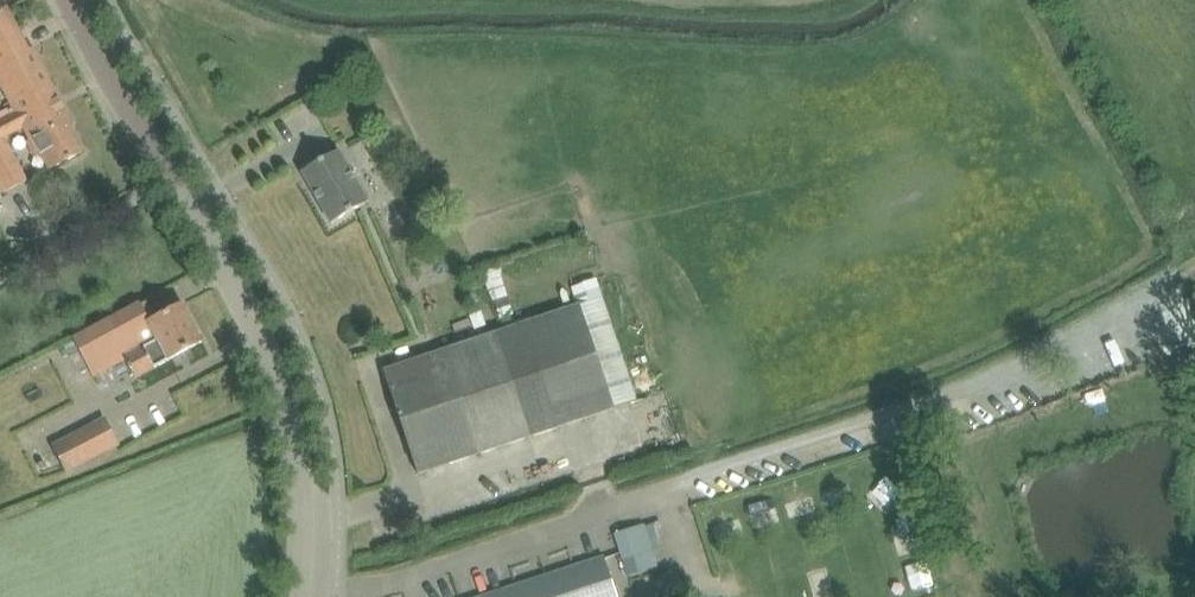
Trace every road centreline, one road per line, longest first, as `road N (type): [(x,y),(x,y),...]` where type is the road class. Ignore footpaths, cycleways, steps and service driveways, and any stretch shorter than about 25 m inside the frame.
road 1 (tertiary): [(298,590),(298,456),(265,343),(68,0)]
road 2 (unclassified): [(909,406),(418,579),(298,590)]
road 3 (track): [(1194,261),(909,406)]

